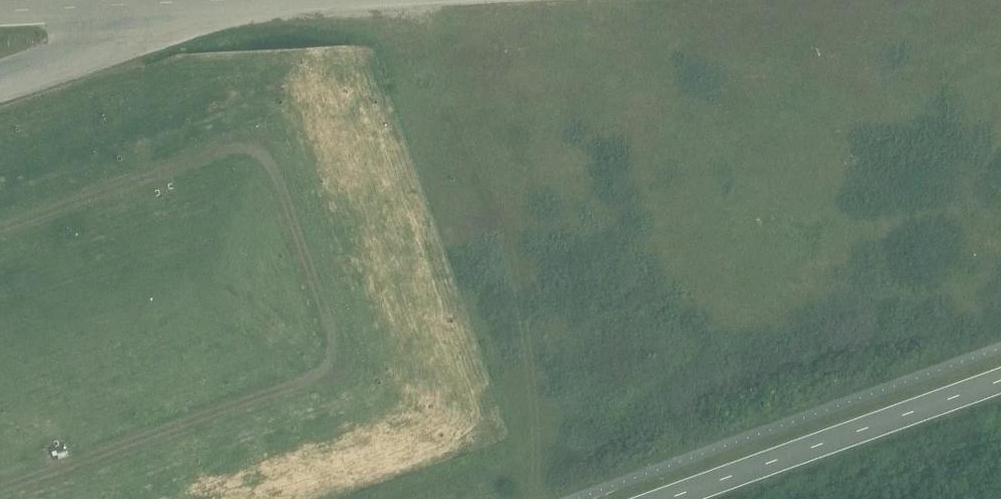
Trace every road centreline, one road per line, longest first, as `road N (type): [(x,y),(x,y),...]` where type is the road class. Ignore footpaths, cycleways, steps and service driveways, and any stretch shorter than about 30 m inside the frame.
road 1 (track): [(0,487),(341,365),(268,159),(239,145)]
road 2 (unclassified): [(660,498),(1000,380)]
road 3 (track): [(239,145),(0,230)]
road 4 (unclassified): [(218,0),(0,7)]

